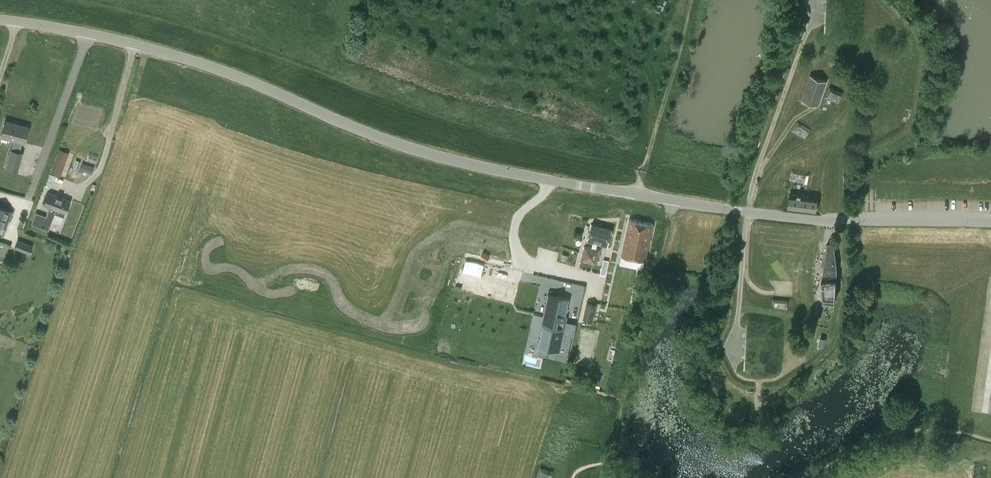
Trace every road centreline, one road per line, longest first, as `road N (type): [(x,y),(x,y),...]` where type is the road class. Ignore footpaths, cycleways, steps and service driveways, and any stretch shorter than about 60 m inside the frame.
road 1 (unclassified): [(990,222),(770,215),(476,168),(406,148),(206,66),(0,21)]
road 2 (track): [(694,0),(637,195)]
road 3 (track): [(88,35),(19,216)]
road 4 (track): [(134,47),(104,161),(76,190),(51,181)]
road 5 (track): [(608,463),(642,327)]
road 6 (track): [(642,327),(674,201)]

